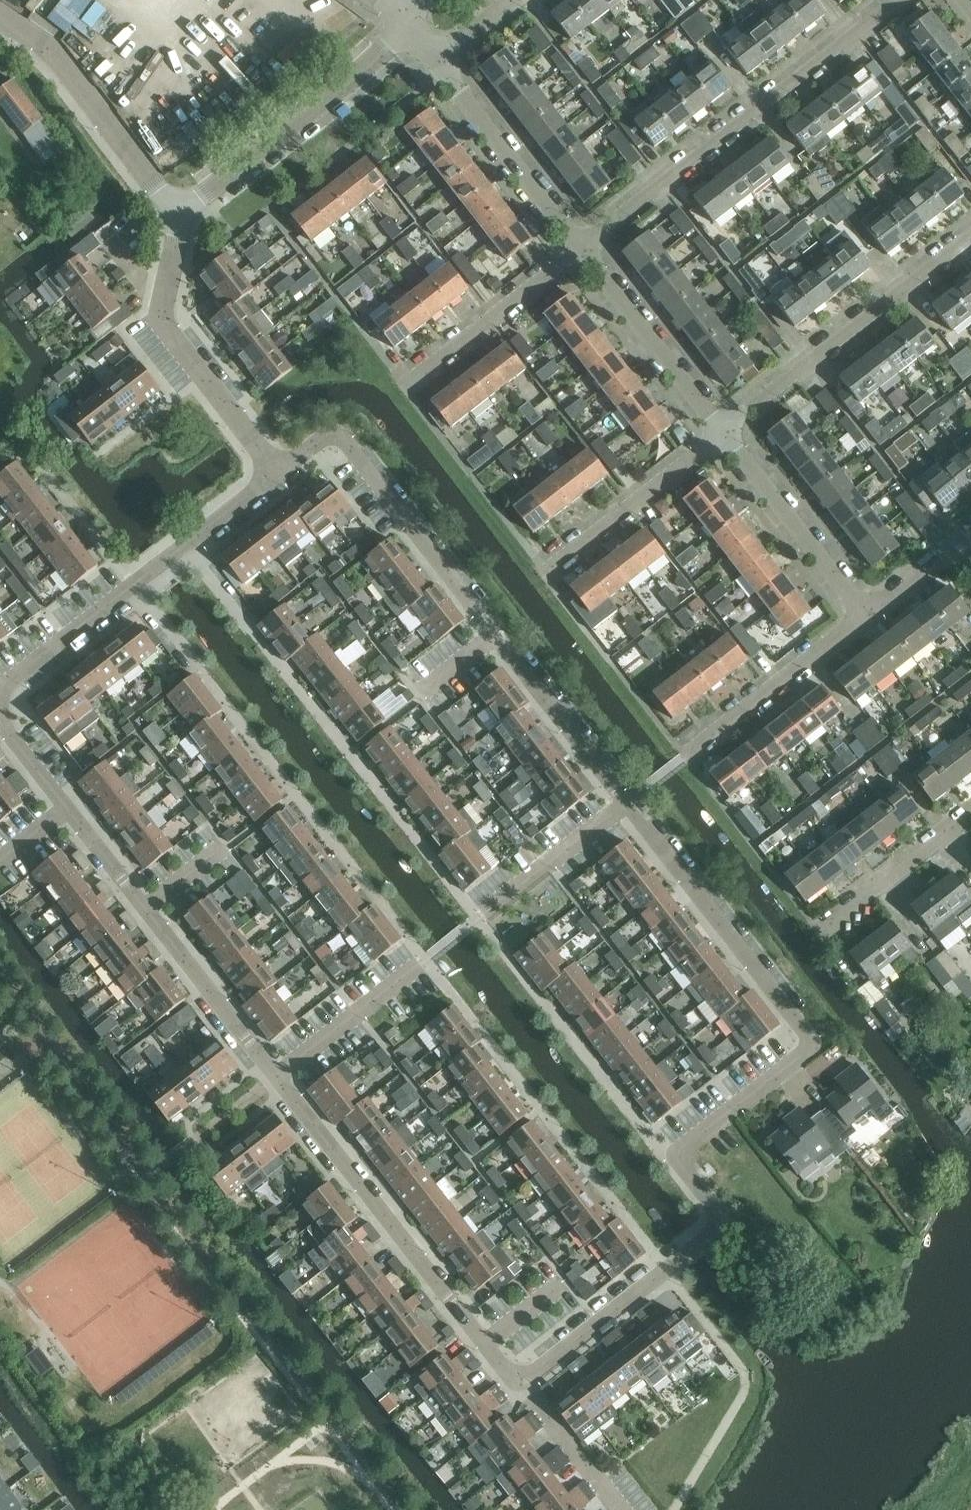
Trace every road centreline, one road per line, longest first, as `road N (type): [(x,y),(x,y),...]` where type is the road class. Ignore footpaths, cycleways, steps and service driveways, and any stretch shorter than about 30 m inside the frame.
road 1 (residential): [(519,1381),(719,1226),(665,1156),(809,1042),(625,806)]
road 2 (residential): [(583,251),(897,0)]
road 3 (residential): [(519,1381),(281,1075)]
road 4 (residential): [(285,476),(0,692)]
road 5 (residential): [(721,433),(970,239)]
road 6 (residential): [(490,635),(335,437),(285,476)]
road 7 (residential): [(178,217),(389,48),(409,17)]
road 8 (residential): [(178,217),(53,60),(0,19)]
road 9 (residential): [(583,251),(440,58)]
road 10 (residential): [(869,619),(721,433)]
road 11 (residential): [(721,433),(583,251)]
road 12 (residential): [(541,572),(721,433)]
road 13 (residential): [(690,755),(869,619)]
road 14 (residential): [(405,387),(583,251)]
road 15 (residential): [(625,806),(490,635)]
road 16 (residential): [(285,476),(169,331),(166,308)]
road 17 (residential): [(281,1075),(153,910)]
road 18 (residential): [(476,924),(625,806)]
road 19 (residential): [(822,933),(970,814)]
road 20 (residential): [(281,1075),(428,959)]
road 21 (residential): [(620,1509),(519,1381)]
road 22 (residential): [(153,910),(73,807)]

